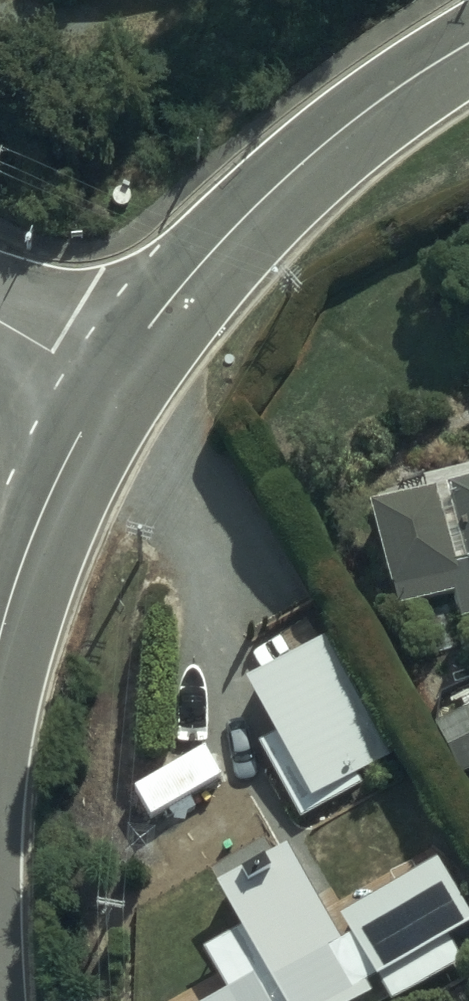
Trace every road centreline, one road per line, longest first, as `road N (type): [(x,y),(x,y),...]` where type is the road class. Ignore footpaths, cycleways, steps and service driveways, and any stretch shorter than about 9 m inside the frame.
road 1 (tertiary): [(105,386),(155,315),(268,191),(386,94),(468,43)]
road 2 (tertiary): [(0,632),(49,490),(105,386)]
road 3 (residential): [(0,323),(105,386)]

